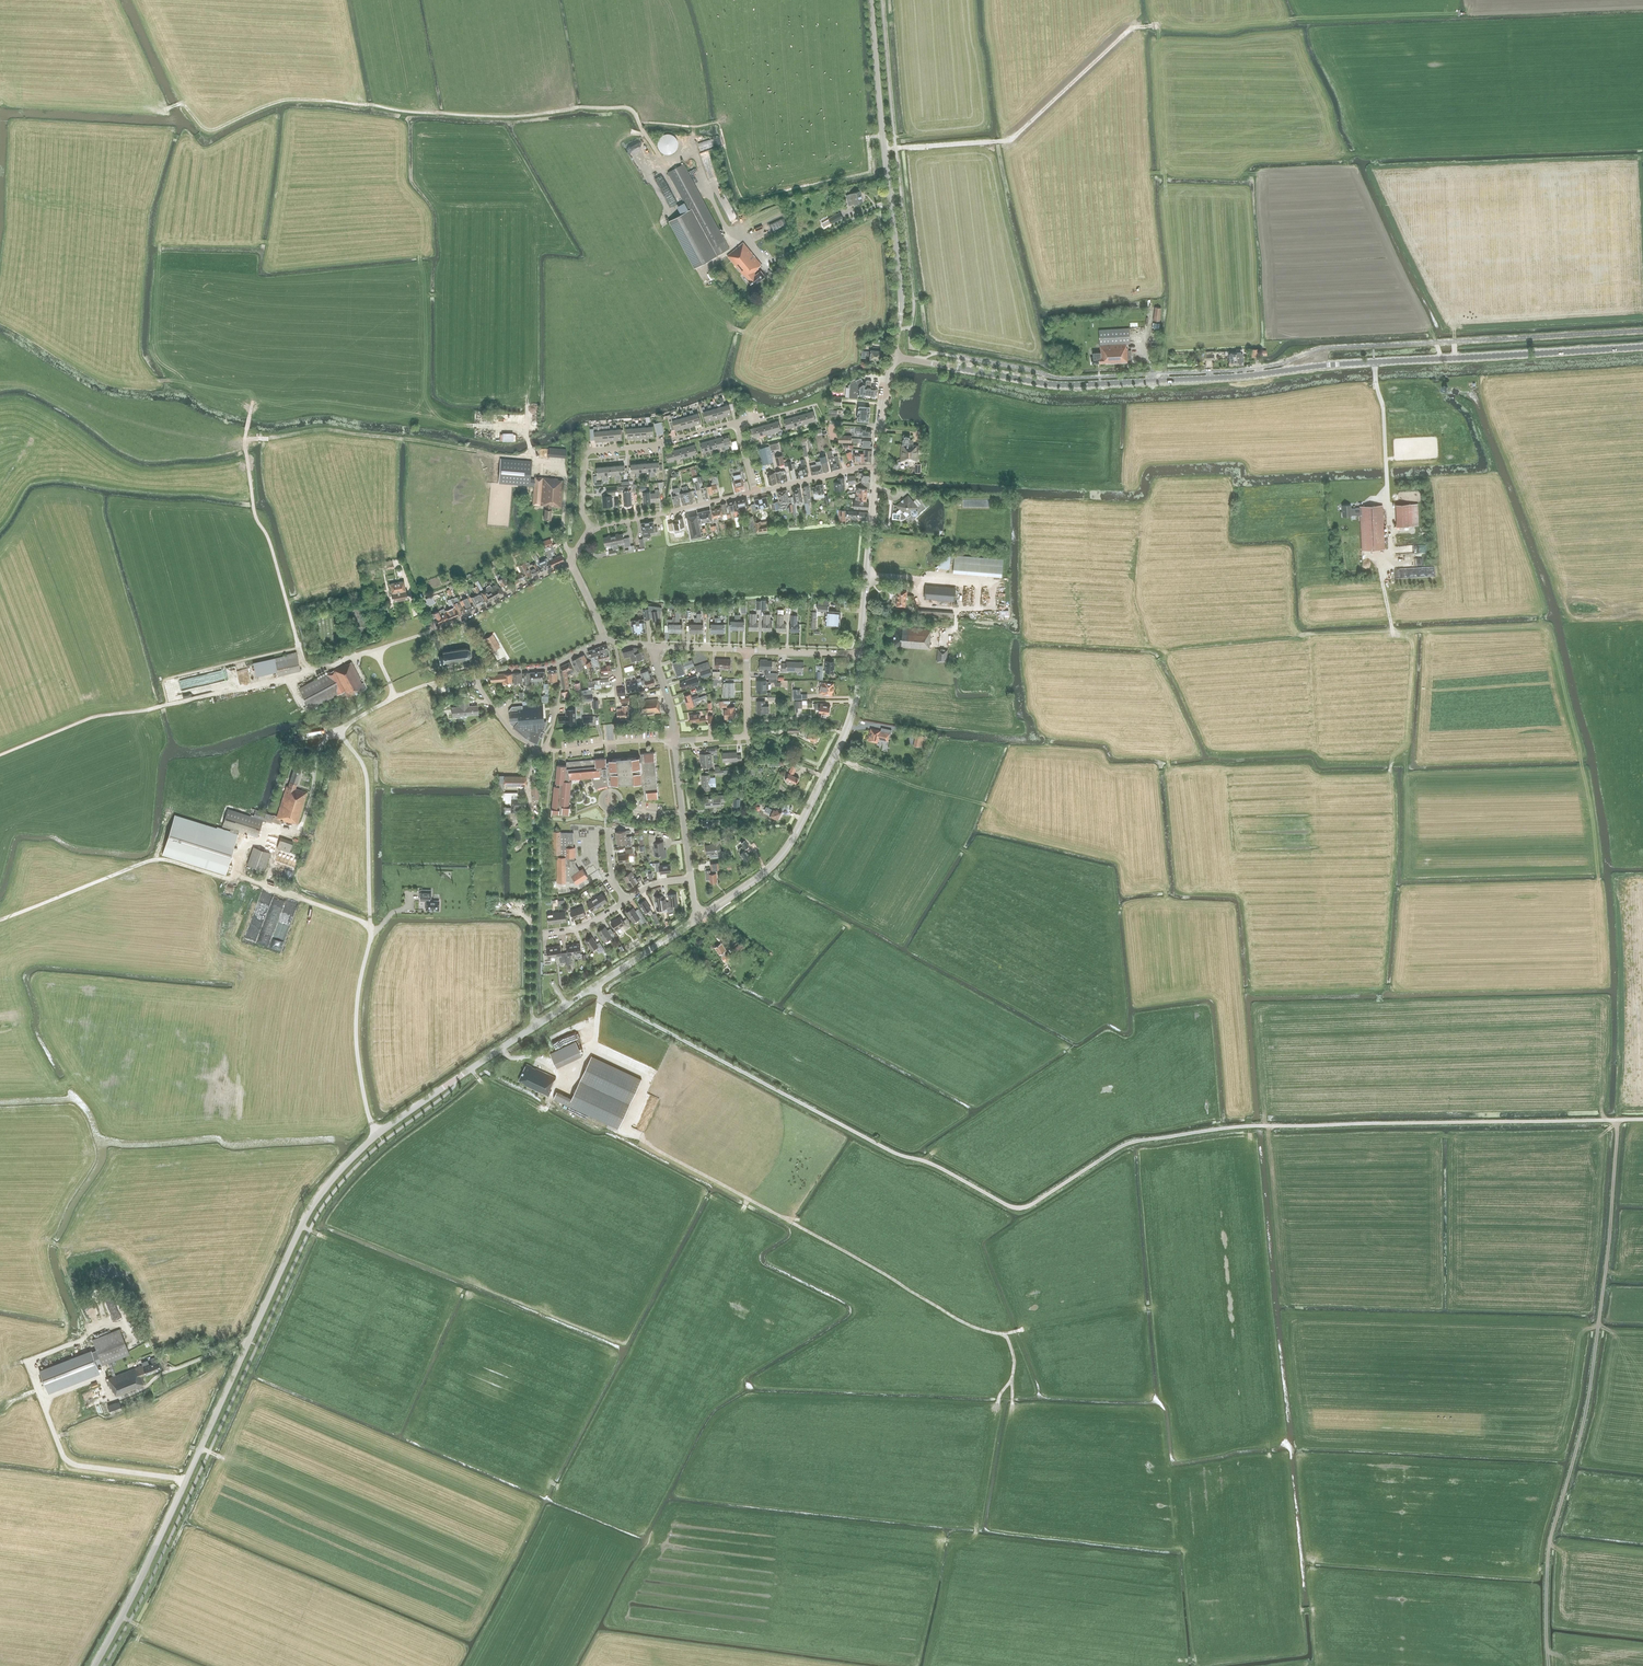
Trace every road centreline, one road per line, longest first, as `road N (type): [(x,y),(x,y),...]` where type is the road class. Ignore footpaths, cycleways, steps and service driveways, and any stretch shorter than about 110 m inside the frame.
road 1 (secondary): [(95,1665),(297,1234),(331,1181),(416,1106),(698,918)]
road 2 (secondary): [(898,357),(1071,385),(1642,347)]
road 3 (track): [(1022,1330),(996,1333),(955,1318),(624,1130),(648,1078),(588,1052),(574,1083)]
road 4 (track): [(253,401),(245,445),(254,513),(306,673),(97,716),(0,756)]
road 5 (track): [(1617,1120),(1589,1396),(1550,1544),(1548,1665)]
road 6 (track): [(182,103),(212,130),(289,100),(492,116),(626,107),(659,158)]
road 7 (secondary): [(898,357),(901,290),(870,0)]
road 8 (secondary): [(698,918),(764,873),(792,840),(850,722),(861,654)]
road 9 (track): [(1156,25),(1131,28),(1014,138),(884,149)]
road 10 (residential): [(592,529),(583,514),(585,451),(656,445),(738,423),(755,492)]
road 11 (track): [(0,920),(152,860),(234,881)]
road 12 (residential): [(674,741),(538,748),(510,730),(474,674)]
road 13 (secondary): [(861,654),(877,468)]
road 14 (residential): [(755,492),(592,529)]
road 15 (residential): [(746,650),(747,737),(674,741)]
road 16 (residential): [(433,631),(569,565)]
road 17 (residential): [(692,879),(674,741)]
road 18 (residential): [(474,674),(552,665),(604,639)]
road 19 (residential): [(877,468),(755,492)]

